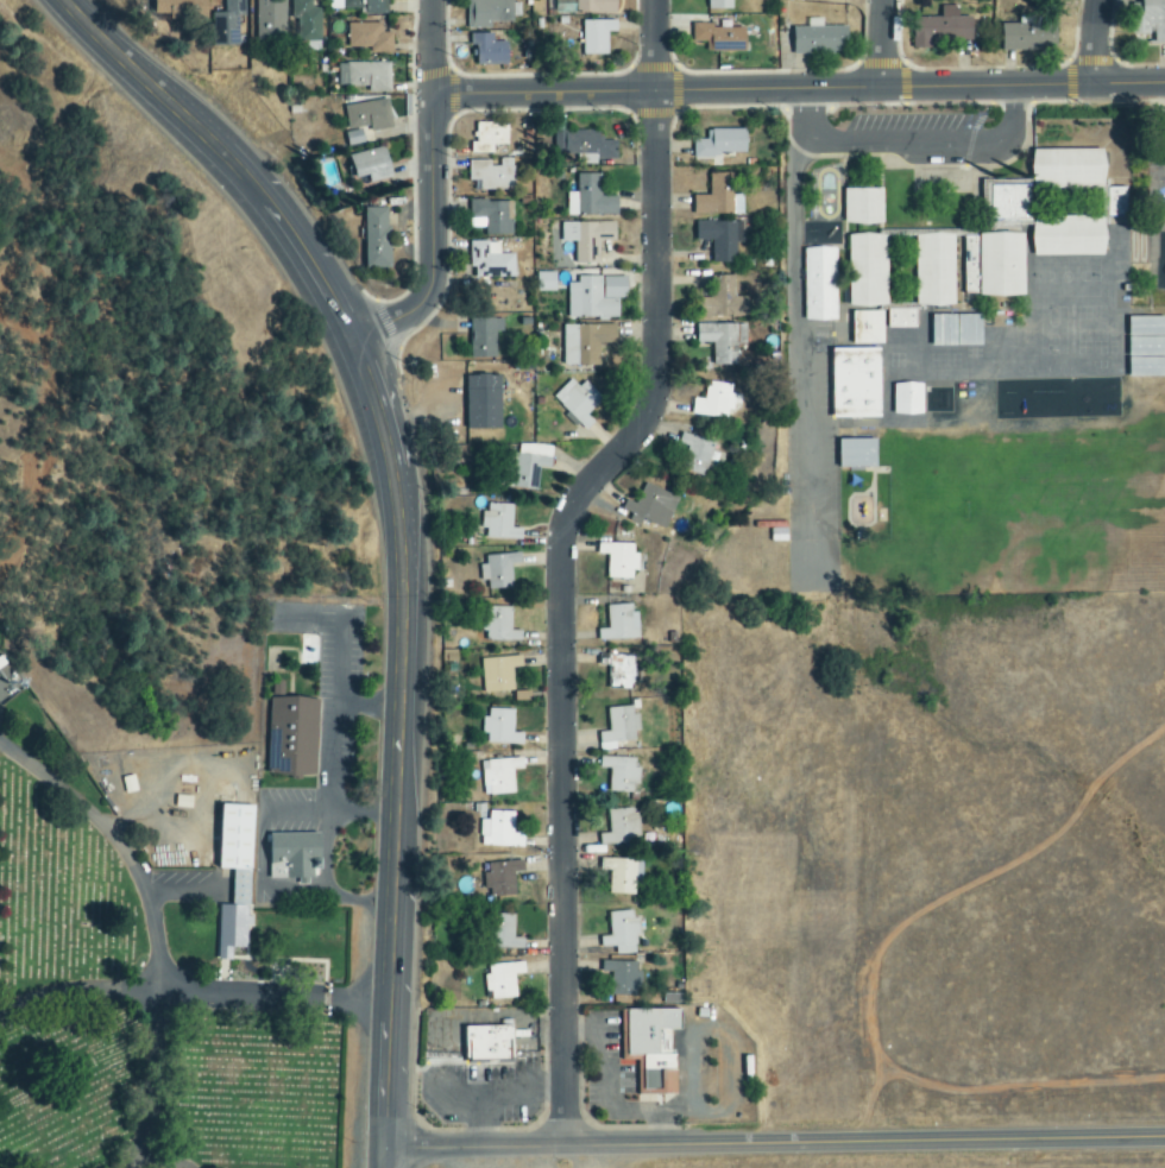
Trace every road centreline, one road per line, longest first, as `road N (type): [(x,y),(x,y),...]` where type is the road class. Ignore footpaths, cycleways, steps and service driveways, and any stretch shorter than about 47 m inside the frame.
road 1 (secondary): [(378,1150),(401,619),(382,436),(334,310),(257,191),(60,0)]
road 2 (residential): [(566,1150),(565,538),(575,507),(636,440),(661,389),(656,0)]
road 3 (residential): [(1164,1140),(378,1150)]
road 4 (tertiary): [(433,90),(1164,82)]
road 5 (tertiary): [(347,341),(411,311),(432,280),(433,90)]

